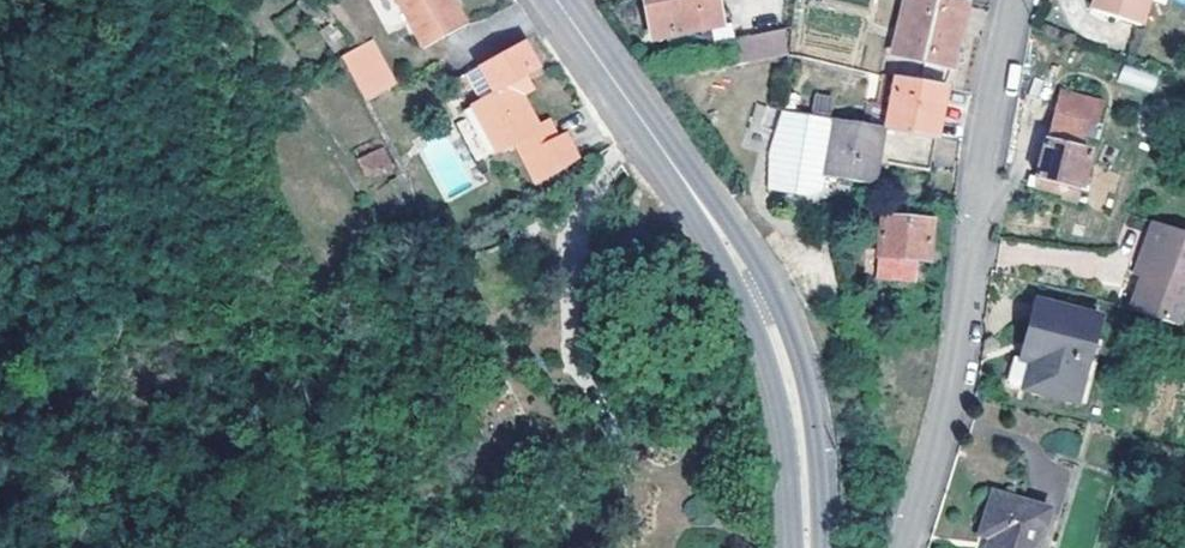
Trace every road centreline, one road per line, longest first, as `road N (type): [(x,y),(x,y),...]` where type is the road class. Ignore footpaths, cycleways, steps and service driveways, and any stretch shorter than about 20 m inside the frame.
road 1 (tertiary): [(808,547),(800,415),(746,264),(557,0)]
road 2 (residential): [(908,547),(976,320),(998,109),(1026,0)]

